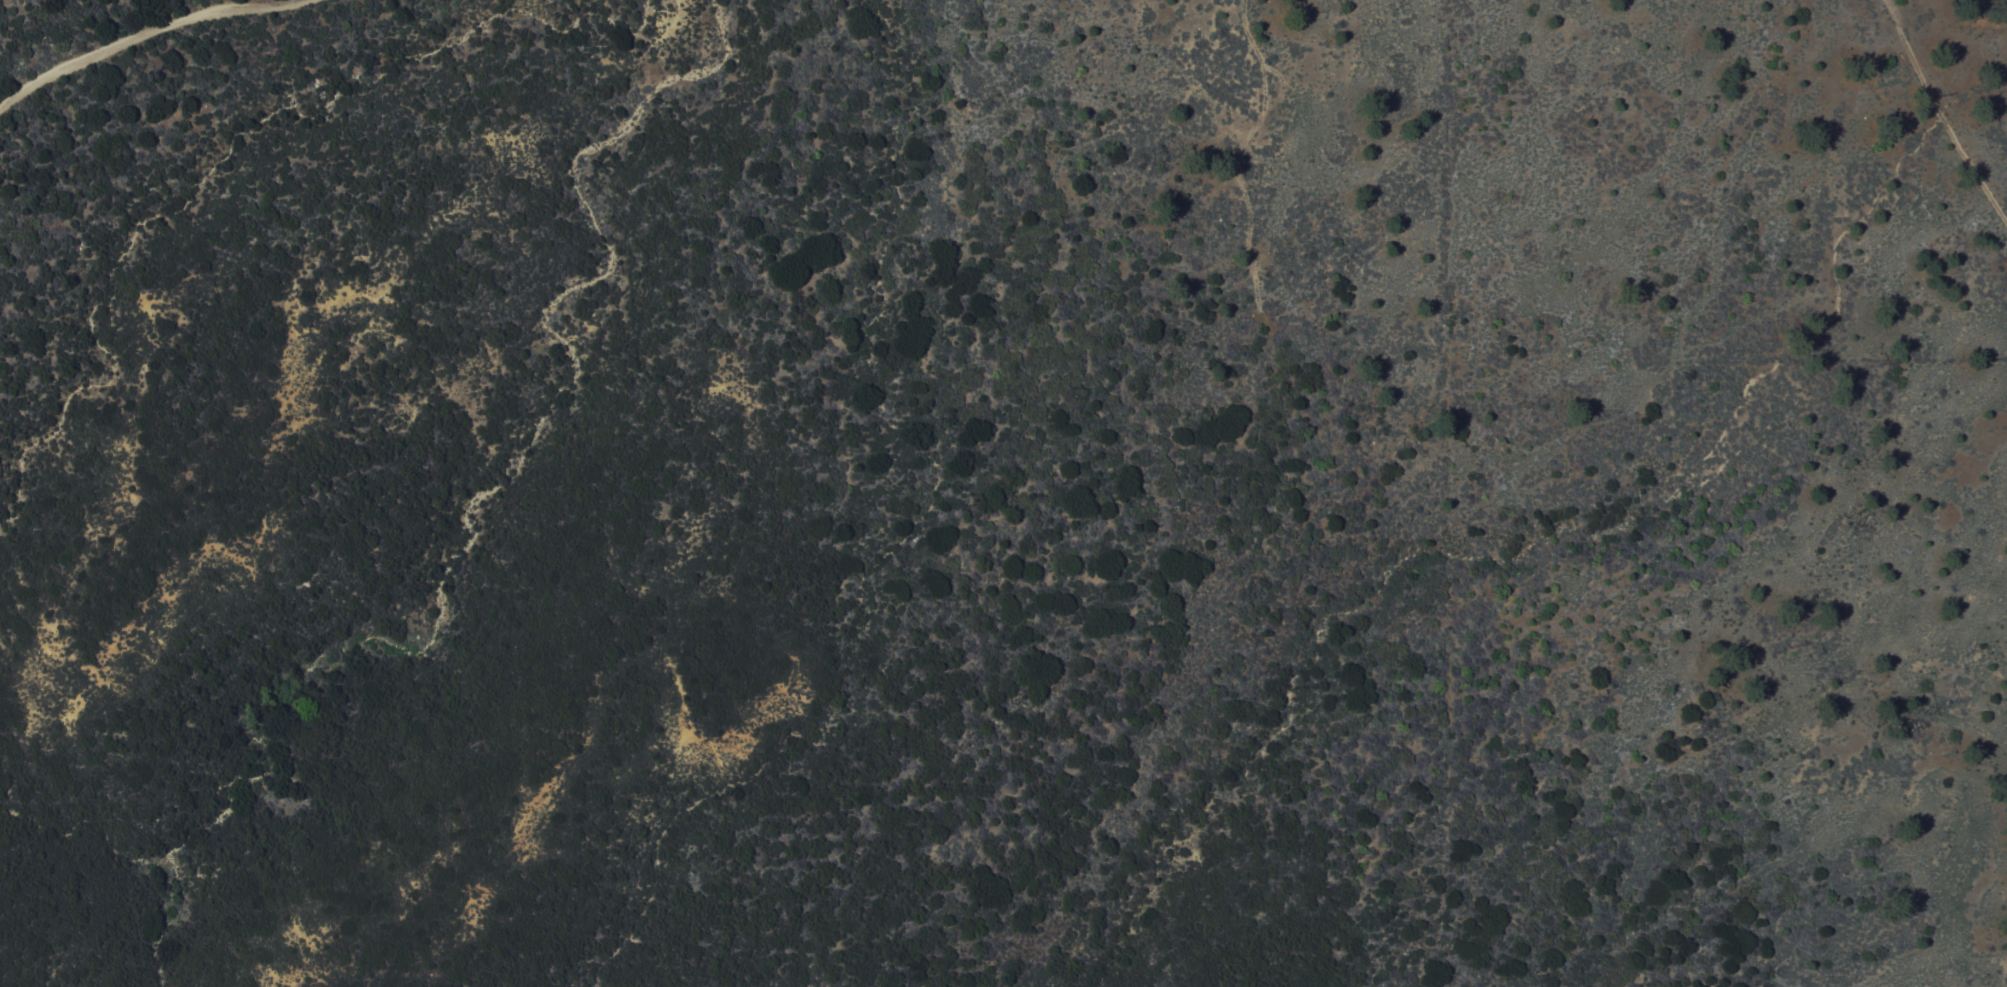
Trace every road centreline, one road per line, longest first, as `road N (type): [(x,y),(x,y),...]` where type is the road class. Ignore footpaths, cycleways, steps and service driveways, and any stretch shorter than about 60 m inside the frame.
road 1 (track): [(1249,0),(1245,33),(1266,94),(1242,141),(1237,172),(1267,335)]
road 2 (track): [(0,106),(45,75),(176,22),(300,0)]
road 3 (track): [(2006,221),(1884,0)]

